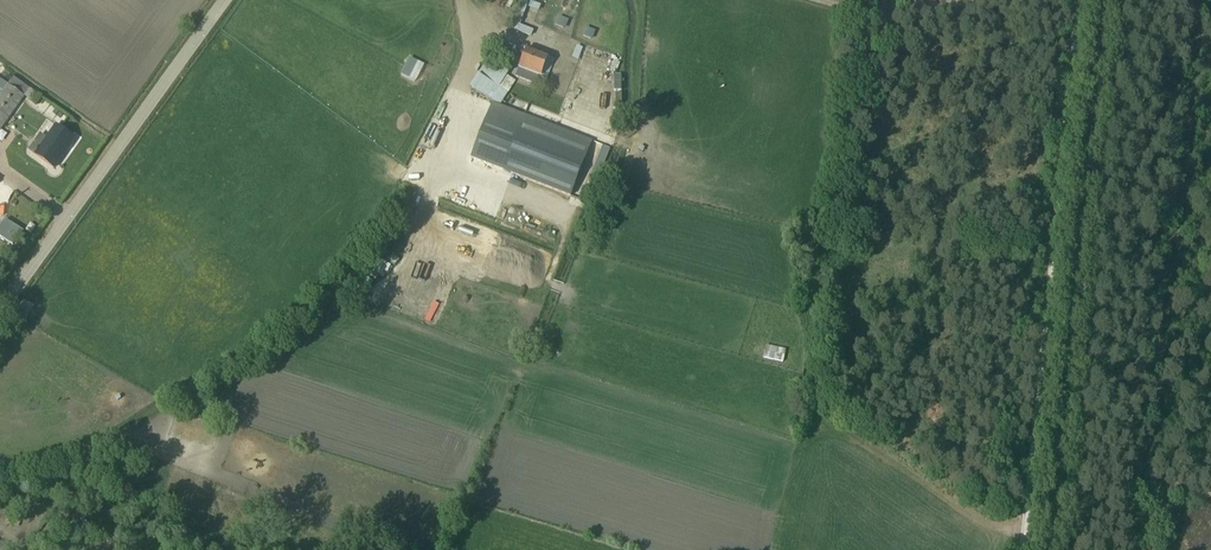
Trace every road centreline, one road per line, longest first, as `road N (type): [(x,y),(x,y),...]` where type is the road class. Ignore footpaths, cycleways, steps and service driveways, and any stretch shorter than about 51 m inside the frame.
road 1 (unclassified): [(1076,0),(1022,549)]
road 2 (track): [(1158,492),(1148,460),(1208,0)]
road 3 (unclassified): [(229,0),(0,314)]
road 4 (track): [(1024,531),(979,517),(829,414),(816,359)]
road 5 (track): [(953,0),(879,17),(816,0)]

